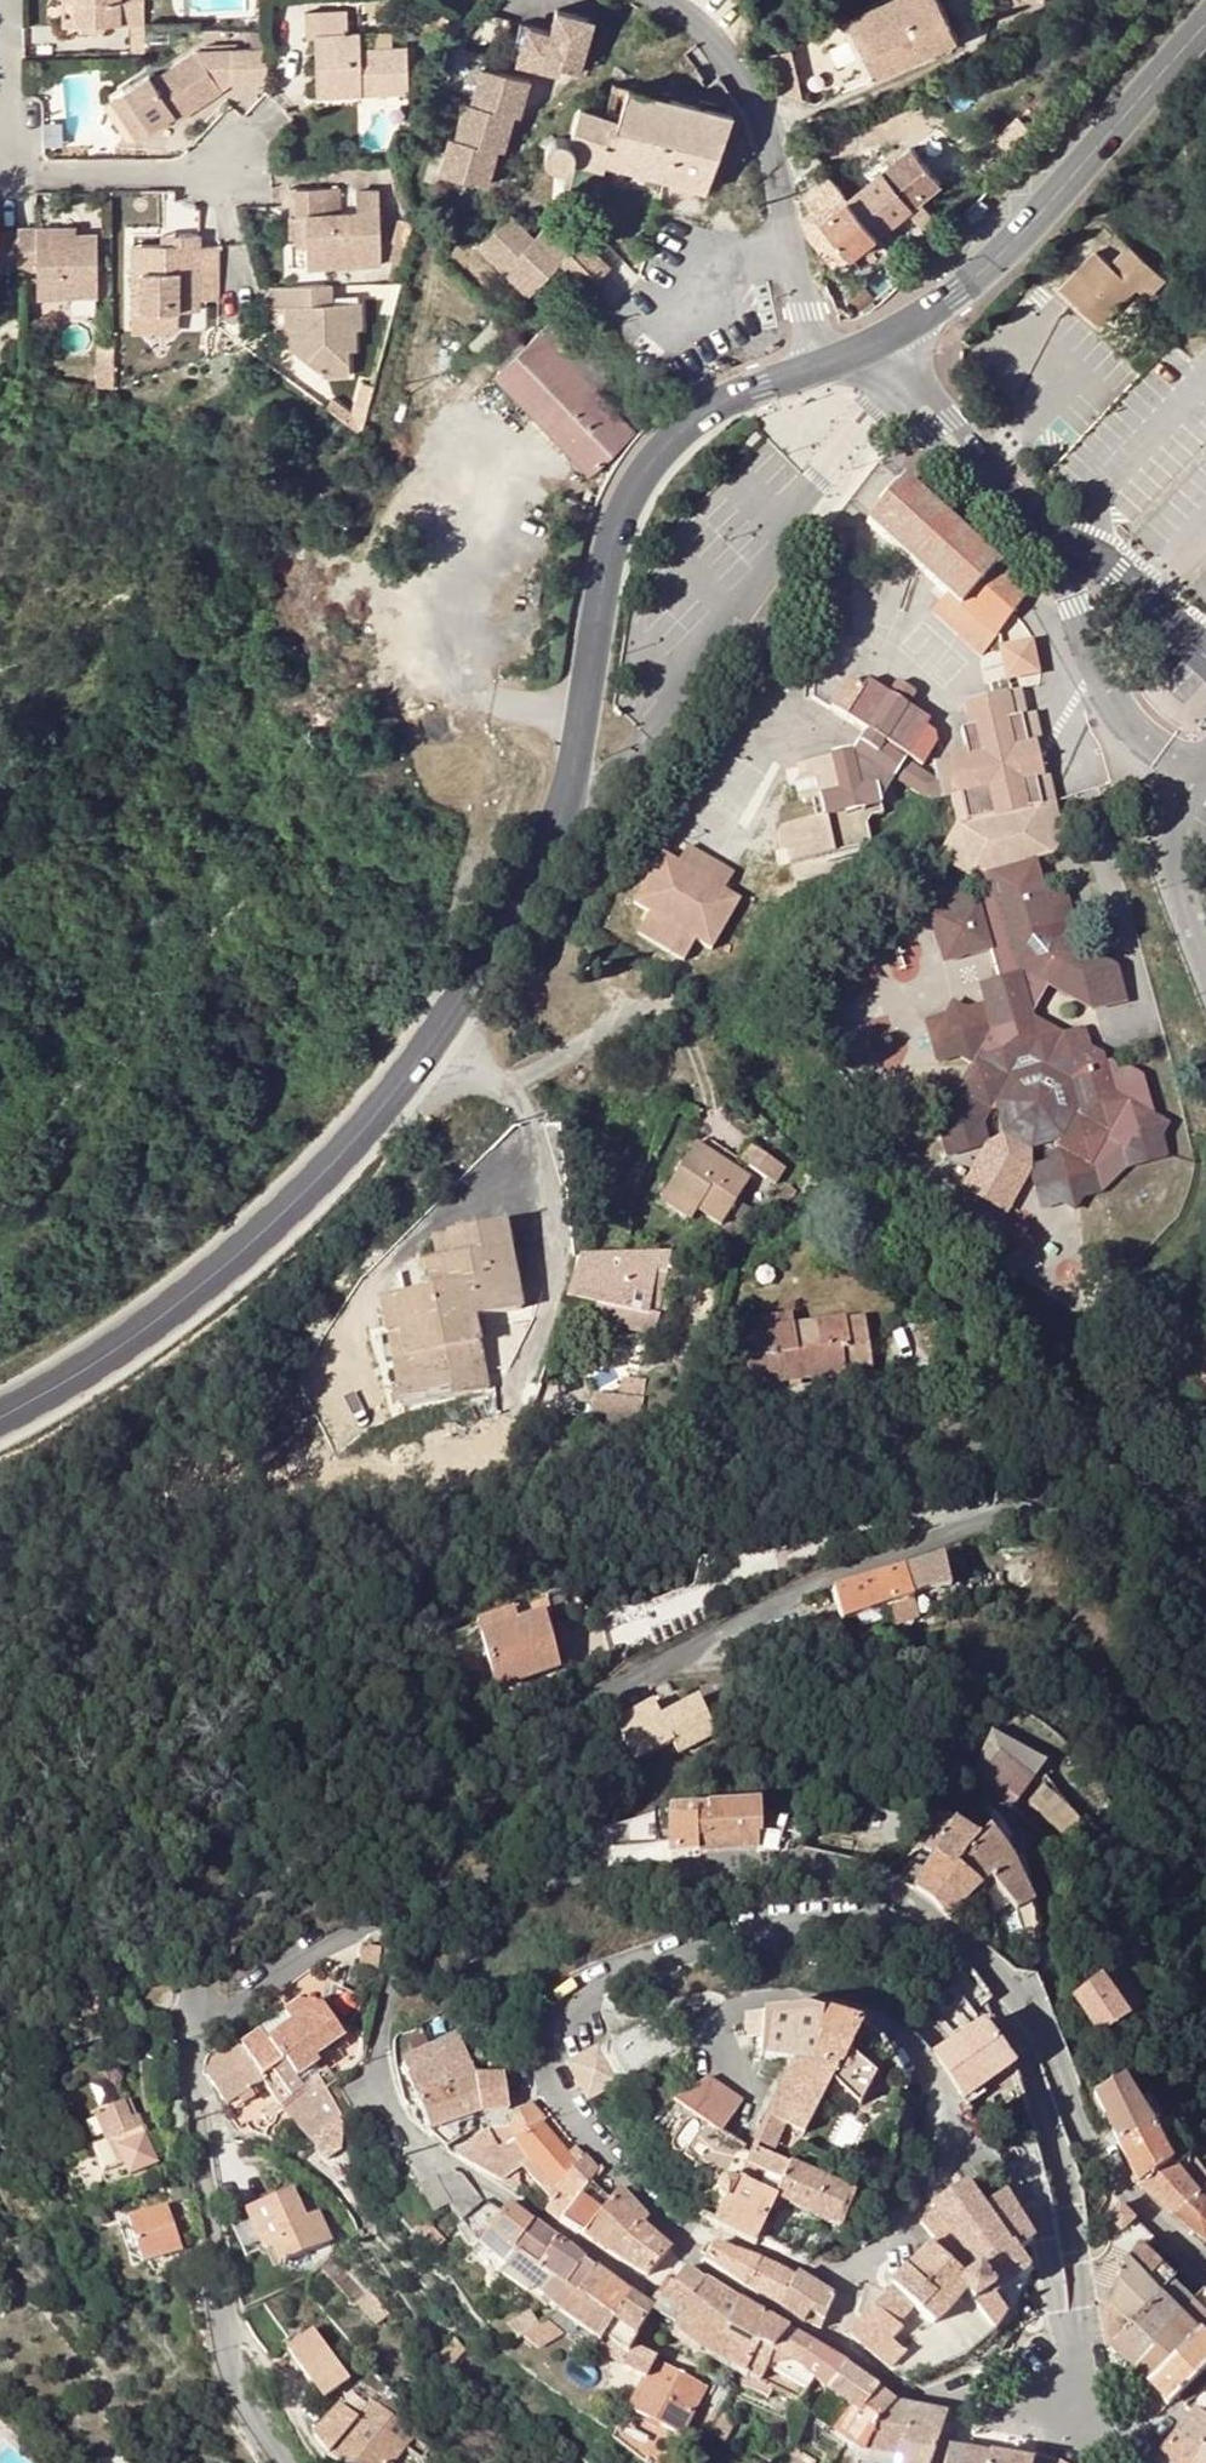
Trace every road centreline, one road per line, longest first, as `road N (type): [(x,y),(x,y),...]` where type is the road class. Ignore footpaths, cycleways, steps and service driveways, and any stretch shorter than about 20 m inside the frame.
road 1 (unclassified): [(185,2019),(202,1965),(253,1898),(341,1827),(434,1769),(836,1576),(979,1523),(1021,1518),(1062,1522),(1123,1544),(1205,1590)]
road 2 (residential): [(1015,1995),(898,1891),(869,1877),(792,1863),(472,1884),(360,1928),(224,2018),(185,2019)]
road 3 (secondary): [(546,861),(428,1047),(307,1190),(135,1336),(0,1418)]
road 4 (secondary): [(546,861),(575,764),(601,577),(622,507),(655,456),(704,411),(820,365)]
road 5 (unclassified): [(296,2462),(254,2404),(236,2360),(182,2050),(185,2019)]
road 6 (secondary): [(894,331),(997,258),(1205,31)]
road 7 (residential): [(1067,2407),(1079,2308),(1070,2209),(1015,1995)]
road 8 (unclassified): [(820,365),(752,99),(670,0)]
road 9 (residential): [(1205,2262),(1101,2166),(1015,1995)]
road 10 (residential): [(262,118),(224,170),(200,178),(0,174)]
road 11 (tertiary): [(995,487),(1039,526),(1119,572),(1205,653)]
road 12 (unclassified): [(1205,966),(1166,867),(1169,832),(1205,768)]
road 13 (tertiary): [(861,348),(927,436),(995,487)]
road 14 (tertiary): [(995,487),(894,331)]

